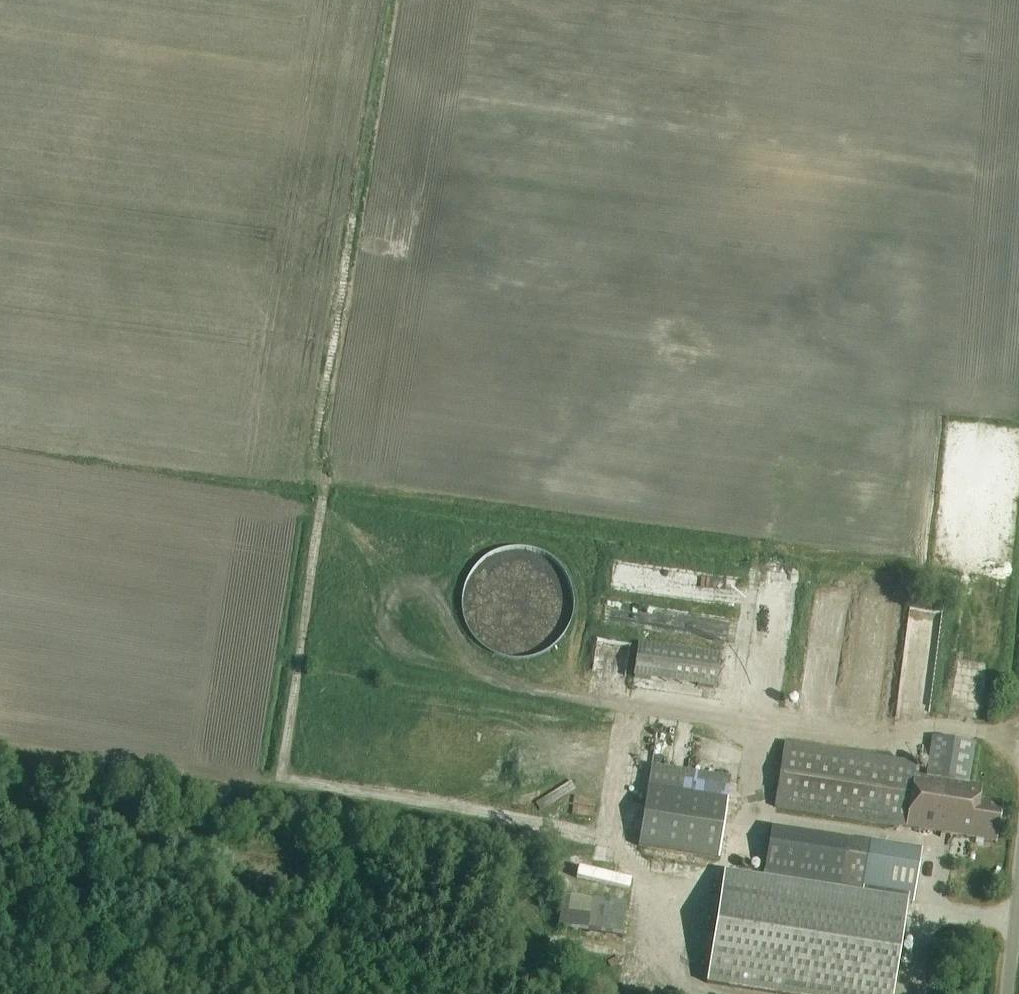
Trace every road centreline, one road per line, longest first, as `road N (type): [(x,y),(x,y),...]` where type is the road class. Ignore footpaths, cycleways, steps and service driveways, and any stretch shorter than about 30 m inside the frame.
road 1 (unclassified): [(1007,993),(1018,868)]

